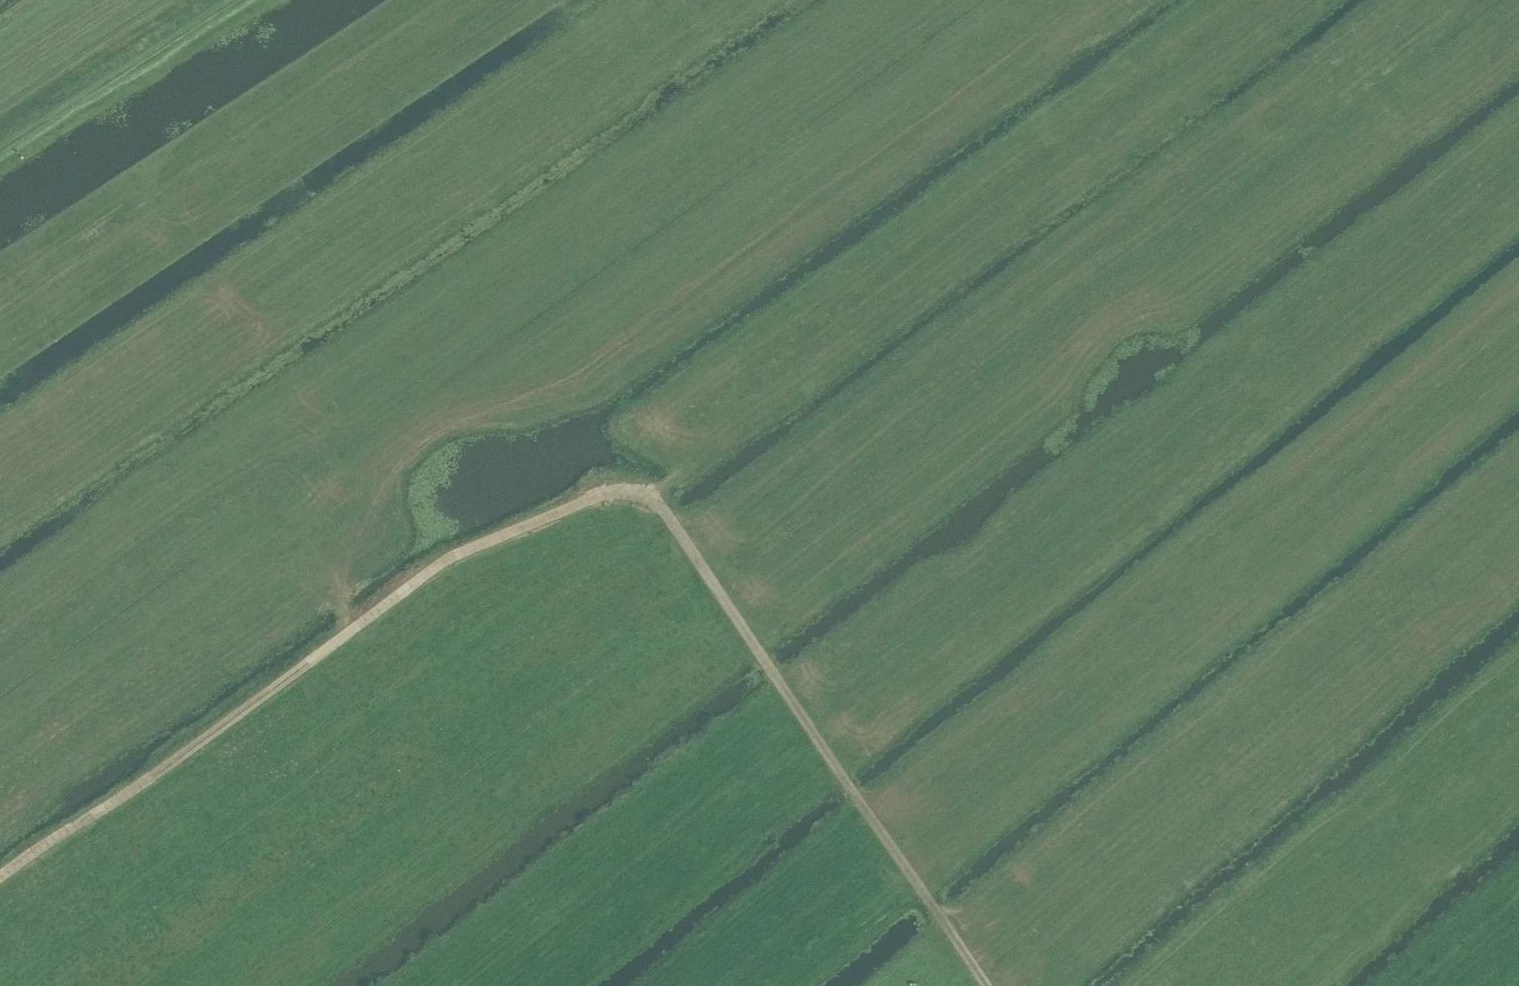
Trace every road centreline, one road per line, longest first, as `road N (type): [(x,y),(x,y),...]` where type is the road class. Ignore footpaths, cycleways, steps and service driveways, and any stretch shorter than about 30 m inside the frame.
road 1 (track): [(0,878),(443,561),(601,496),(632,493),(659,502),(988,985)]

